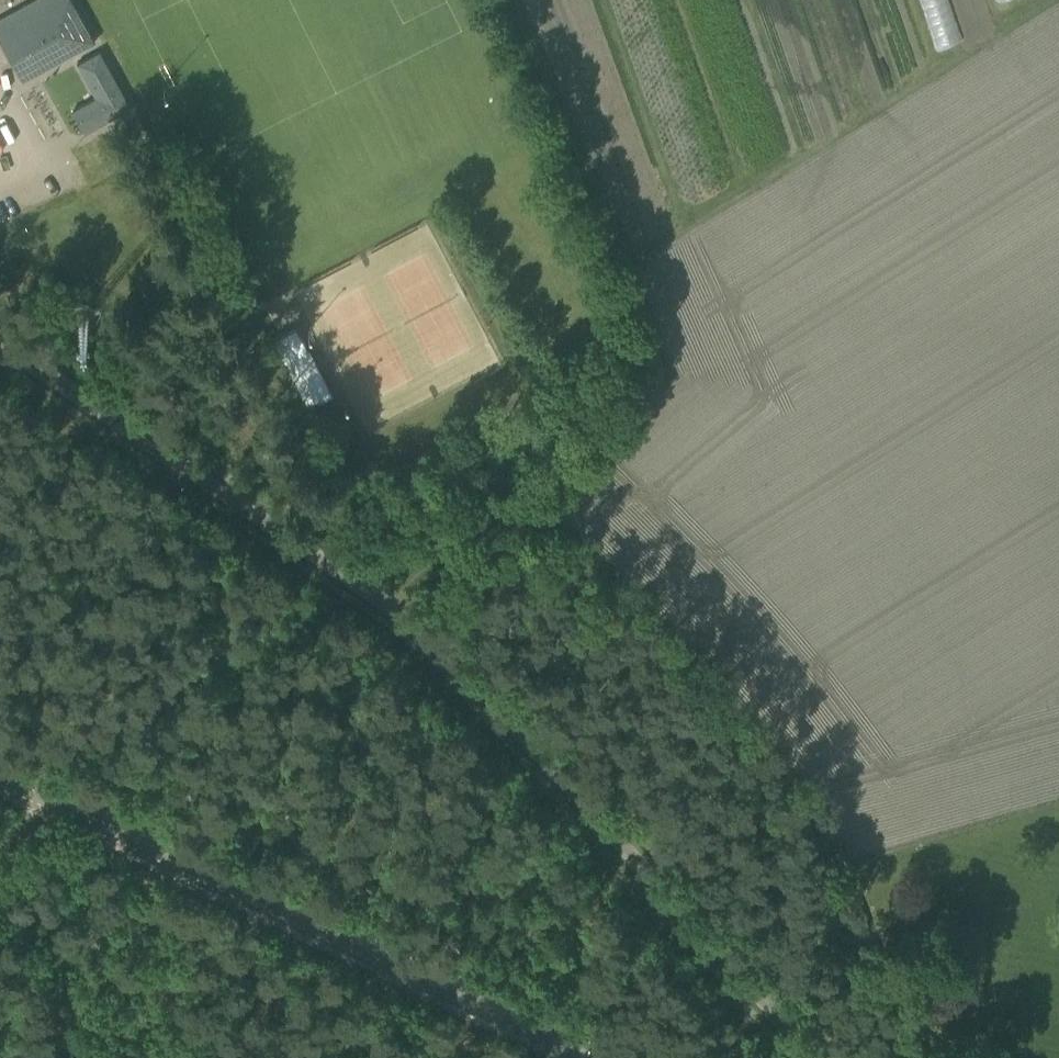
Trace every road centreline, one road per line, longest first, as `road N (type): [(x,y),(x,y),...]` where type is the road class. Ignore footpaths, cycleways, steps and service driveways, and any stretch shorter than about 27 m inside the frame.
road 1 (unclassified): [(810,1057),(435,641),(0,344)]
road 2 (tertiary): [(590,1057),(0,782)]

